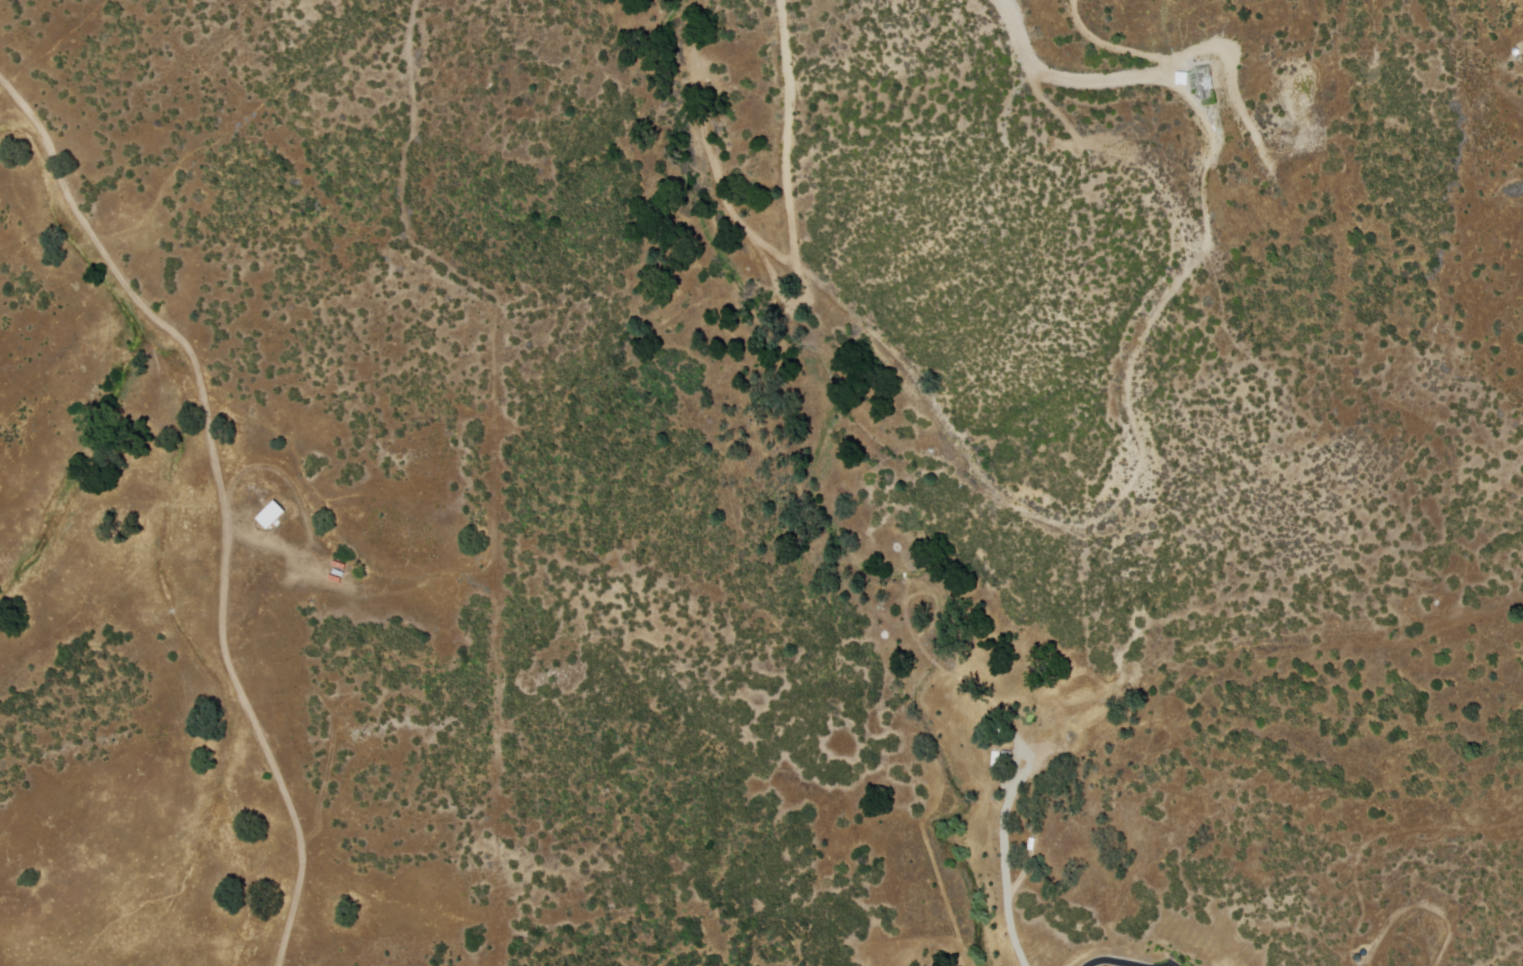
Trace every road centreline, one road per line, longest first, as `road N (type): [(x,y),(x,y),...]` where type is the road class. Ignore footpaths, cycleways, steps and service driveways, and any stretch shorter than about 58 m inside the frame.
road 1 (track): [(0,78),(22,100),(141,310),(197,371),(228,526),(222,648),(302,834),(302,886),(280,965)]

